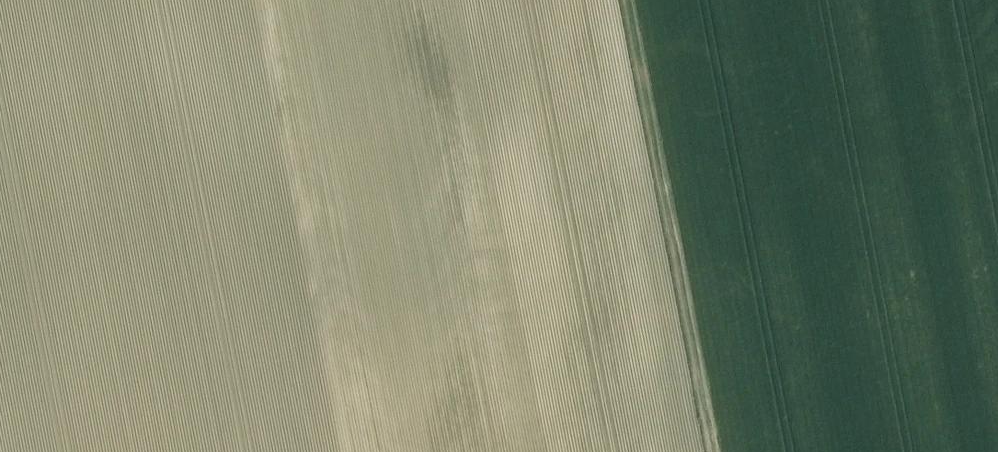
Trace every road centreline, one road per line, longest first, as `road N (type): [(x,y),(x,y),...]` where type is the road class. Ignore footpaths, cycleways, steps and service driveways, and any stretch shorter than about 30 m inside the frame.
road 1 (track): [(715,451),(628,0)]

